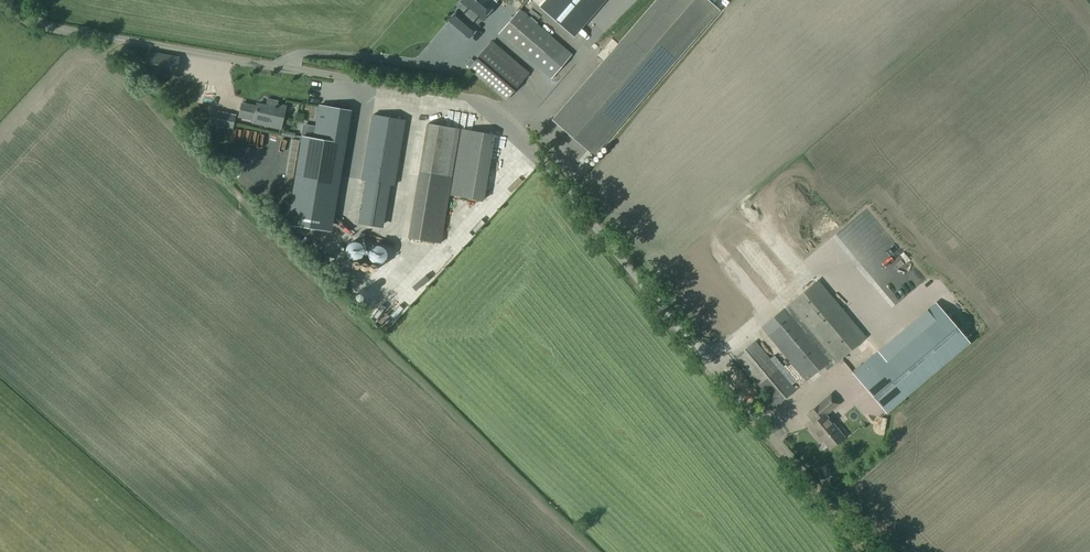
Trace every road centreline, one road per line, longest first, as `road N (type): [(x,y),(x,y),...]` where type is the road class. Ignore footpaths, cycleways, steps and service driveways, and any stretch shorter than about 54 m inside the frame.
road 1 (track): [(864,551),(494,106),(47,25),(17,16),(2,0)]

